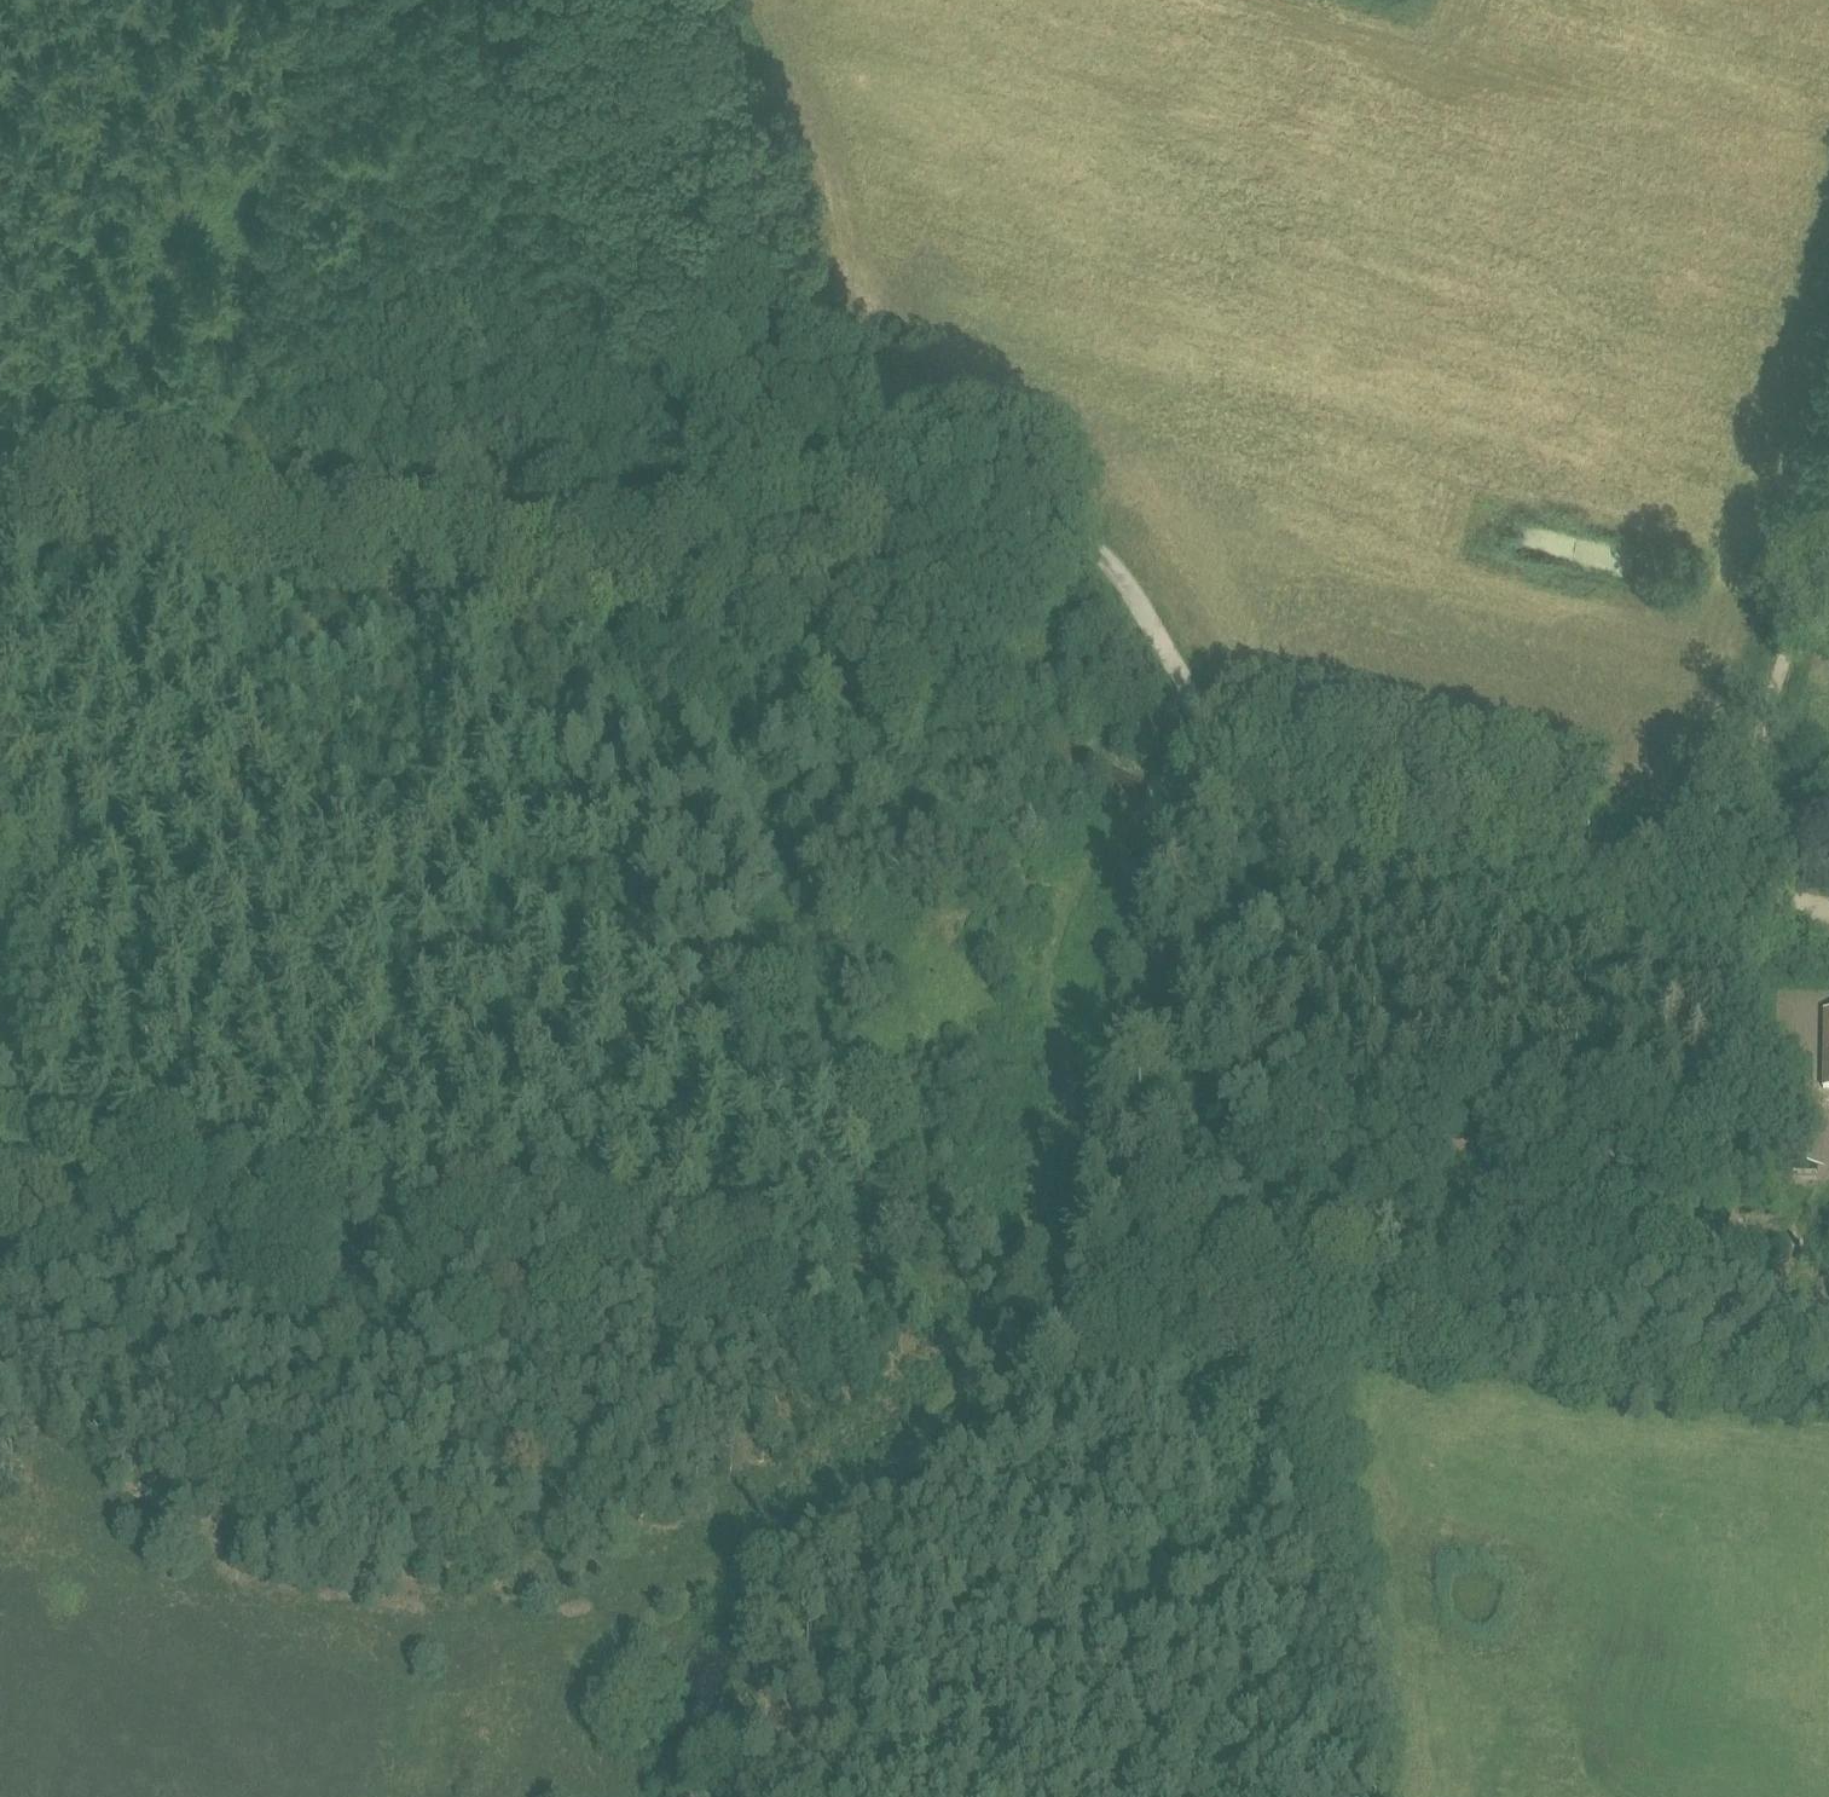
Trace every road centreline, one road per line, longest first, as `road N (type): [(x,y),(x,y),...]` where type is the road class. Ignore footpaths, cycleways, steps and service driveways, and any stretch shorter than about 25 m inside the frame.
road 1 (track): [(729,485),(626,510),(463,514),(0,456)]
road 2 (track): [(1218,725),(1108,559),(1052,507),(991,474),(843,471),(729,485)]
road 3 (track): [(1724,892),(1295,775),(1254,757),(1218,725)]
road 4 (track): [(1828,519),(1724,892)]

